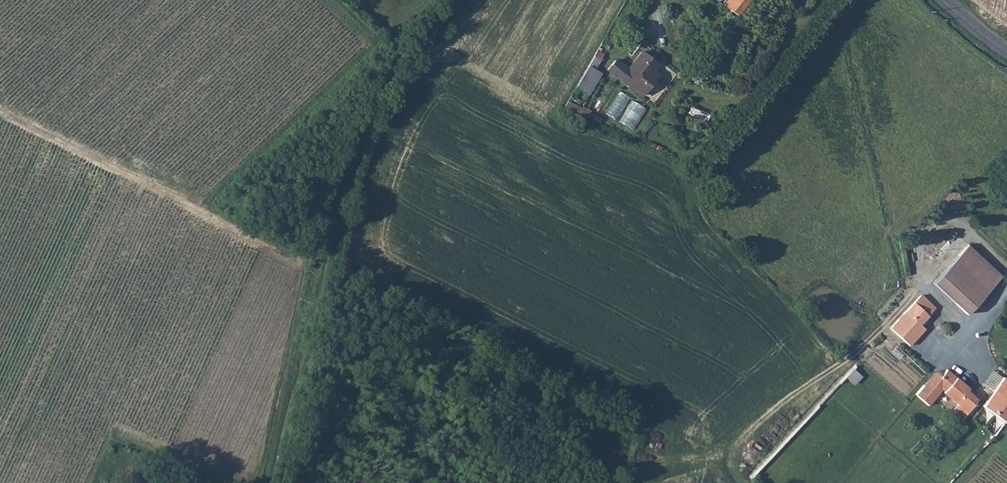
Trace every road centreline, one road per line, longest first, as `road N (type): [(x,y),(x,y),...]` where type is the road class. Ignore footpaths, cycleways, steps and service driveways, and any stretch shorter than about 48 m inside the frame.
road 1 (track): [(882,331),(730,458),(662,464)]

